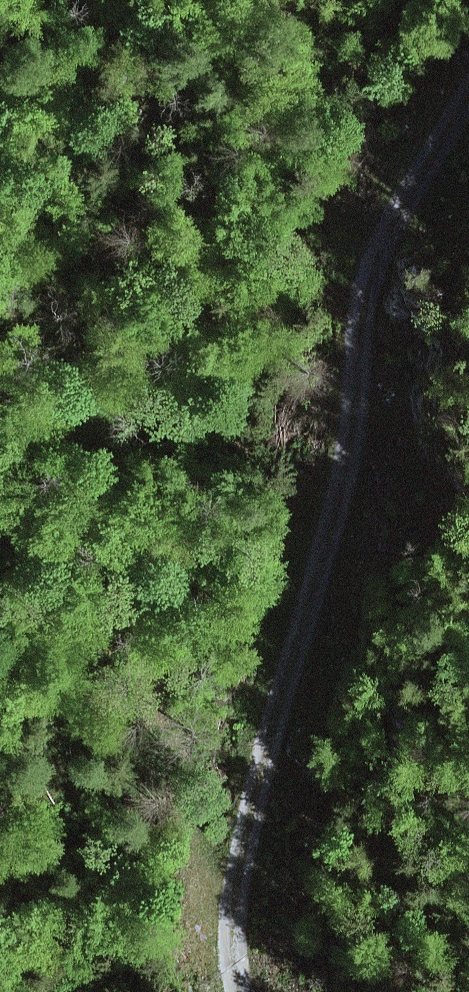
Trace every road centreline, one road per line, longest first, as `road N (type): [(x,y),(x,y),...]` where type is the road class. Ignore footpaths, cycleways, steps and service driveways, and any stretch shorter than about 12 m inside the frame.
road 1 (track): [(241,991),(231,924),(238,871),(351,463),(366,276),(468,89)]
road 2 (track): [(231,924),(189,814),(139,622),(105,420),(75,308)]

